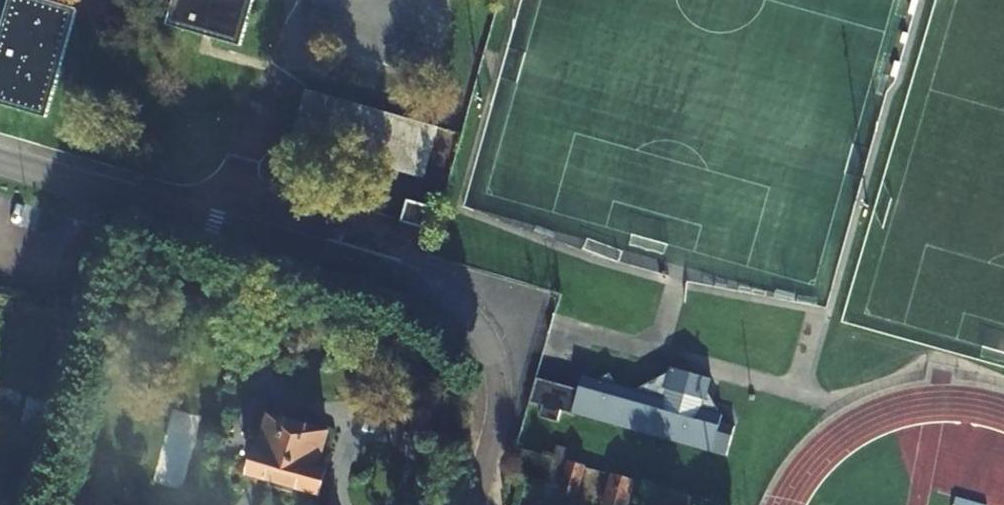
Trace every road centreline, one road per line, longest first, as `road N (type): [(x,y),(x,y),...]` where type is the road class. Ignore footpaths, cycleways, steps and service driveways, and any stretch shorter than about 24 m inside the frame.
road 1 (residential): [(473,504),(499,418),(498,380),(486,337),(452,298),(407,275),(0,158)]

